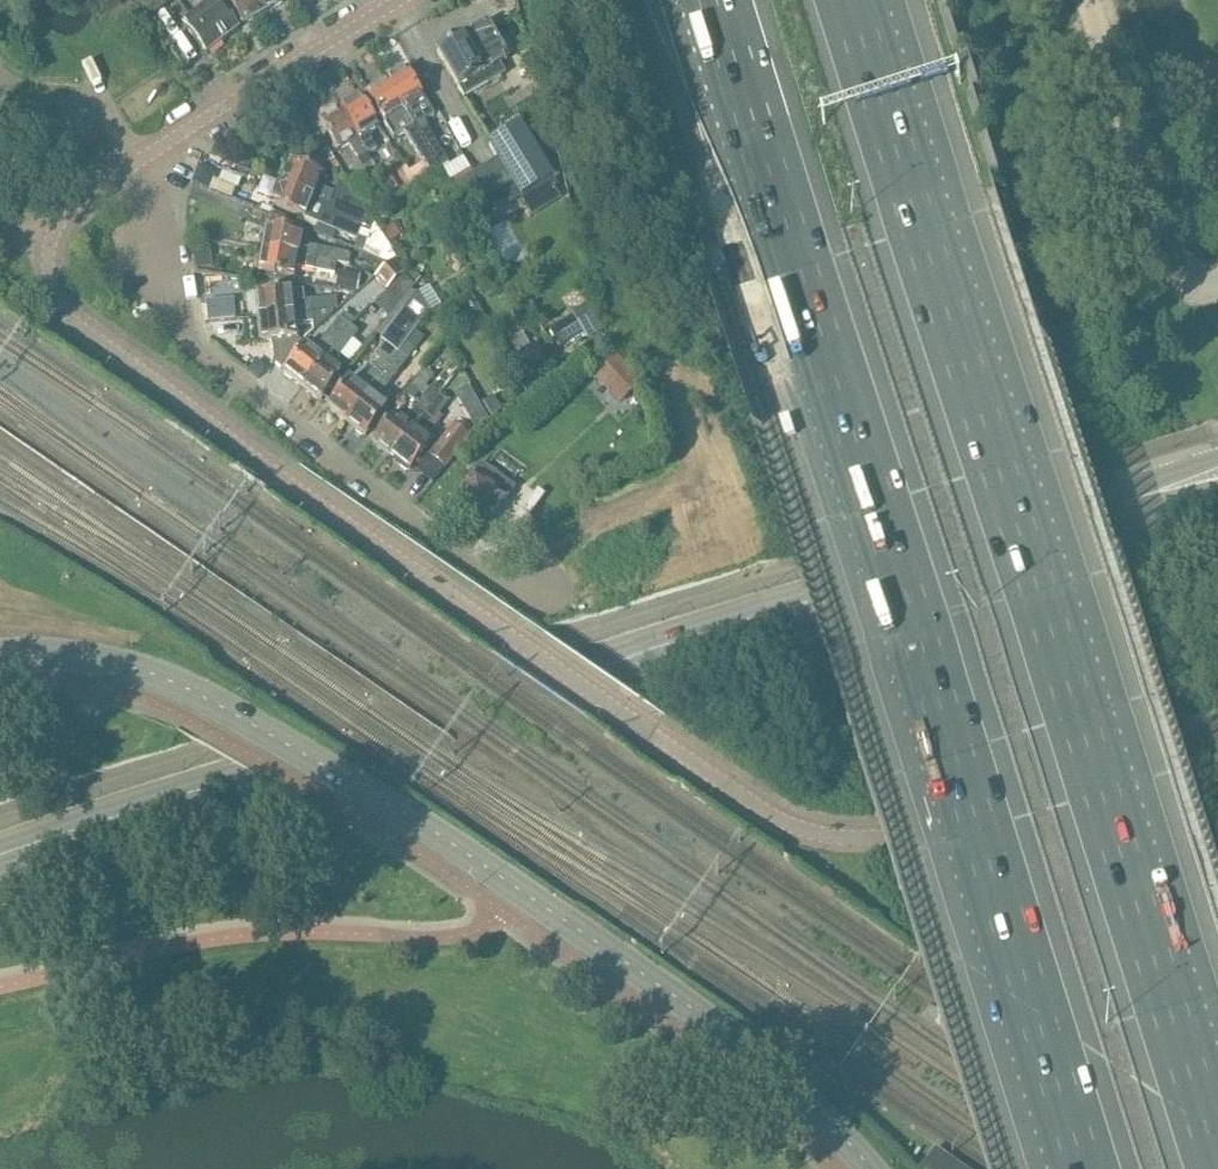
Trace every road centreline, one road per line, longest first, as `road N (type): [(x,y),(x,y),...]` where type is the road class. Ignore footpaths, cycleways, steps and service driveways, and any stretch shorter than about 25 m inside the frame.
road 1 (motorway): [(1214,1168),(851,0)]
road 2 (motorway): [(718,0),(1079,1168)]
road 3 (unclassified): [(879,836),(818,833),(761,810),(261,463),(57,304),(49,246)]
road 4 (tertiary): [(869,1168),(729,1033),(384,801),(155,675),(86,657),(0,655)]
road 5 (secondary): [(1101,508),(251,773)]
road 6 (residential): [(557,596),(492,582),(218,365),(157,272),(133,163)]
road 7 (unclassified): [(879,836),(1217,734)]
road 8 (residential): [(1217,287),(1187,285),(1166,262),(1089,0)]
road 9 (residential): [(133,163),(399,0)]
road 10 (secondary): [(0,855),(251,773)]
road 11 (unclassified): [(49,246),(74,199),(133,163)]
road 12 (secondary): [(1101,508),(1217,473)]

